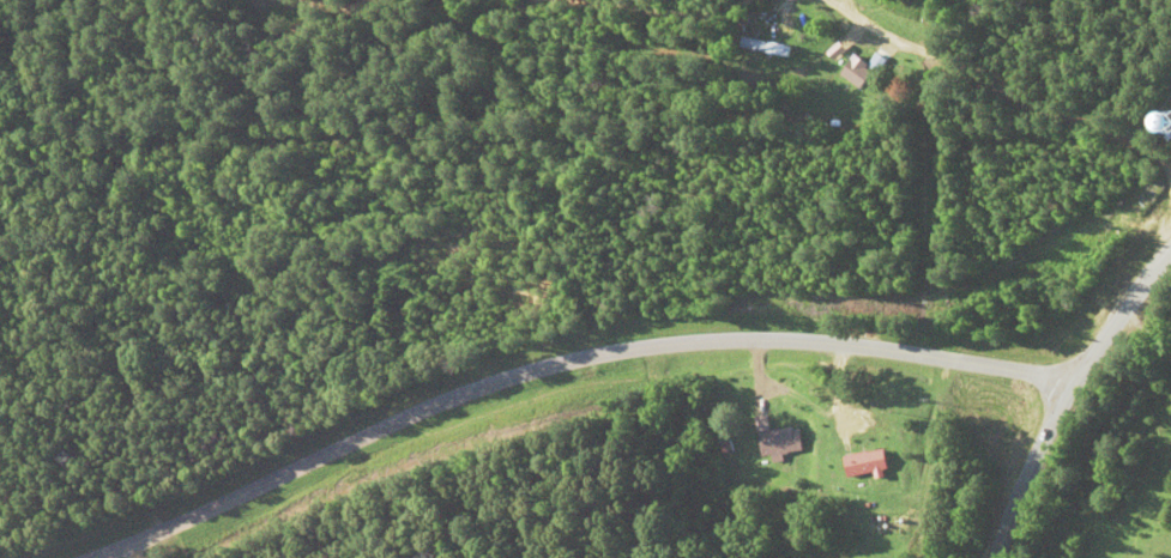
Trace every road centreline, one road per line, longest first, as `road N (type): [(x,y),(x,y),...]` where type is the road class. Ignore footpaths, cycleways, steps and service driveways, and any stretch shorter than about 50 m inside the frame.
road 1 (residential): [(91,557),(418,410),(603,353),(778,339),(1074,381)]
road 2 (track): [(1170,188),(1134,132),(781,35),(308,0)]
road 3 (secondary): [(994,557),(1025,474),(1074,381),(1170,251)]

